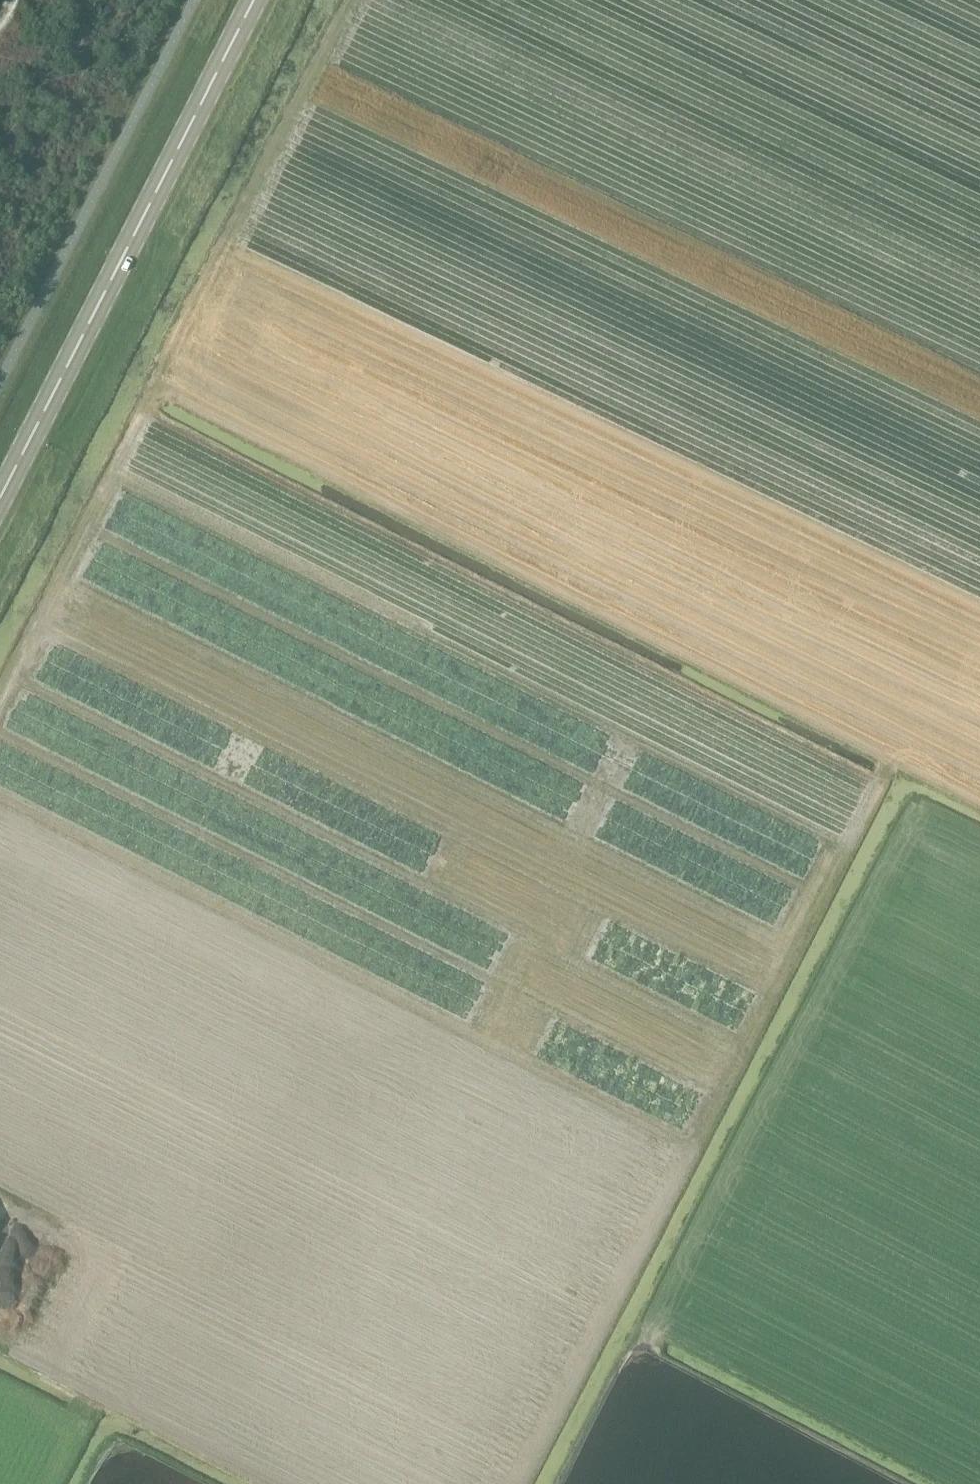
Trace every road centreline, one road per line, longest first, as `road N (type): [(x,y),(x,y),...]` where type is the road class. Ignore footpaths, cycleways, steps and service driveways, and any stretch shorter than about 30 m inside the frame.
road 1 (track): [(0,691),(348,0)]
road 2 (track): [(640,1359),(650,1322),(915,811)]
road 3 (secondary): [(0,495),(254,0)]
road 4 (track): [(567,1483),(625,1370),(640,1359),(880,1483)]

